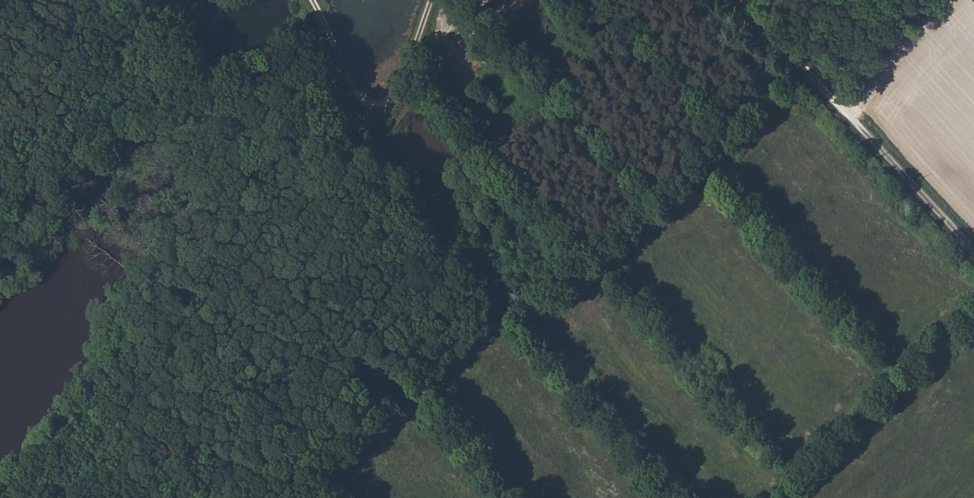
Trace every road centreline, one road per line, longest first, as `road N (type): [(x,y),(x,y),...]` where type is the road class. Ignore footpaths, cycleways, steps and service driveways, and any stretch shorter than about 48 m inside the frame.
road 1 (unclassified): [(973,252),(736,0)]
road 2 (track): [(311,0),(357,103),(370,108),(395,96),(433,0)]

